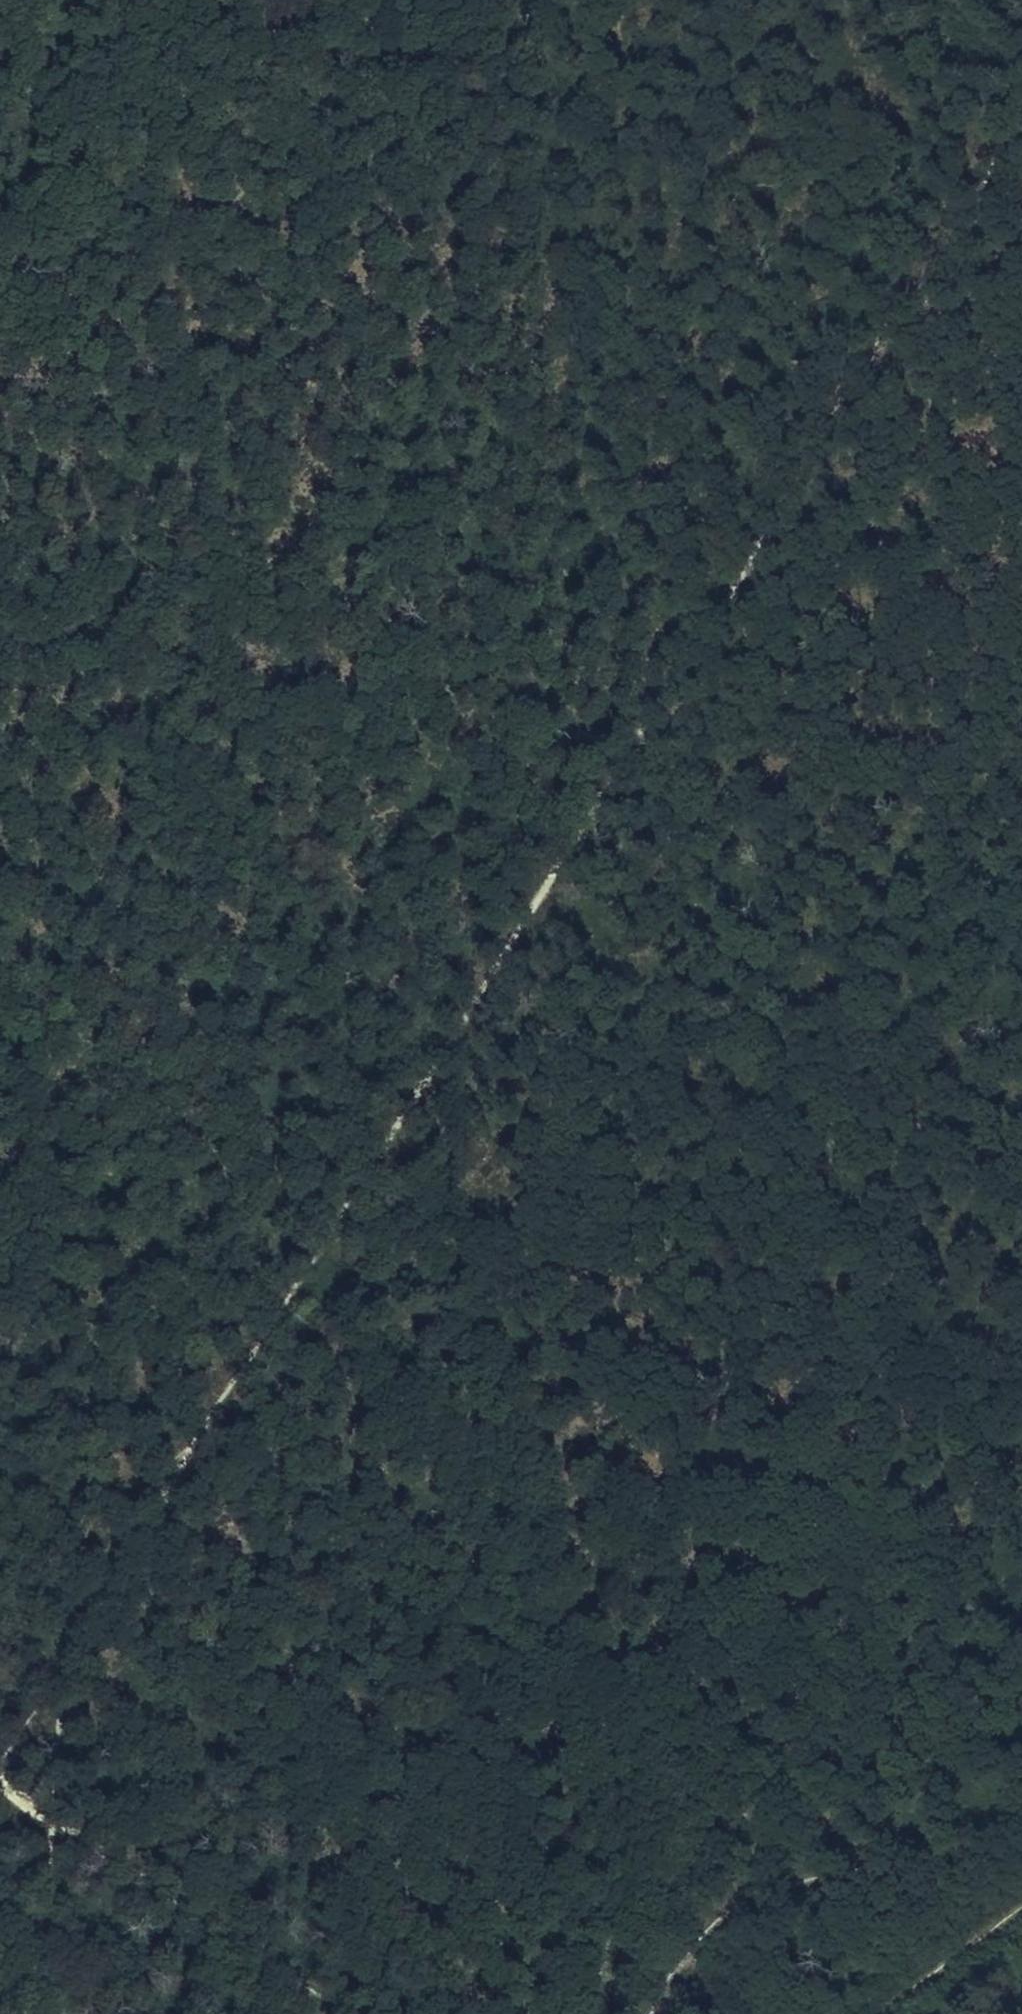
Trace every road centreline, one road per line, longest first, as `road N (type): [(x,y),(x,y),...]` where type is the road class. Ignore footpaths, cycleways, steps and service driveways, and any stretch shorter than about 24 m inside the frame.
road 1 (track): [(1021,1898),(866,2013)]

